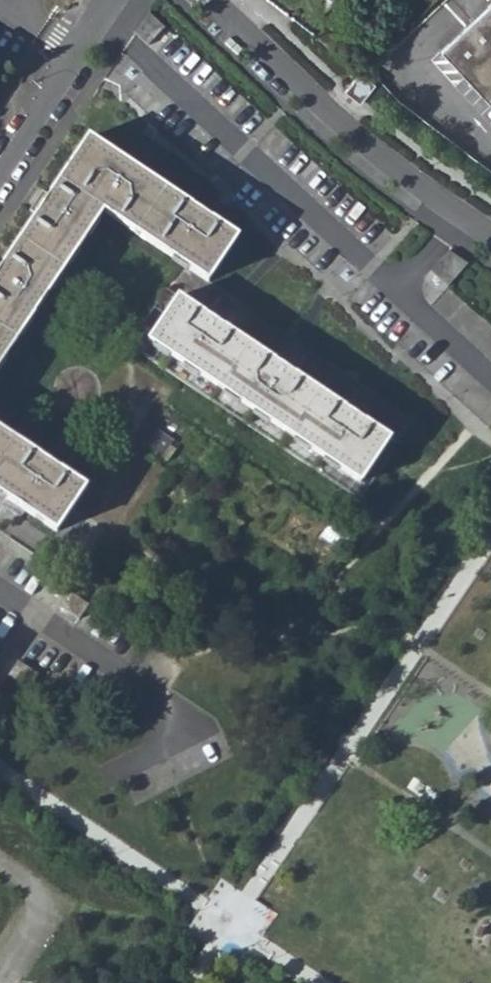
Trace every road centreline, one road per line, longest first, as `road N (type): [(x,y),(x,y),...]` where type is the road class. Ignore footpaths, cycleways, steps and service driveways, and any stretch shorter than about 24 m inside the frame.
road 1 (residential): [(490,238),(306,96),(206,0)]
road 2 (residential): [(0,169),(112,0)]

